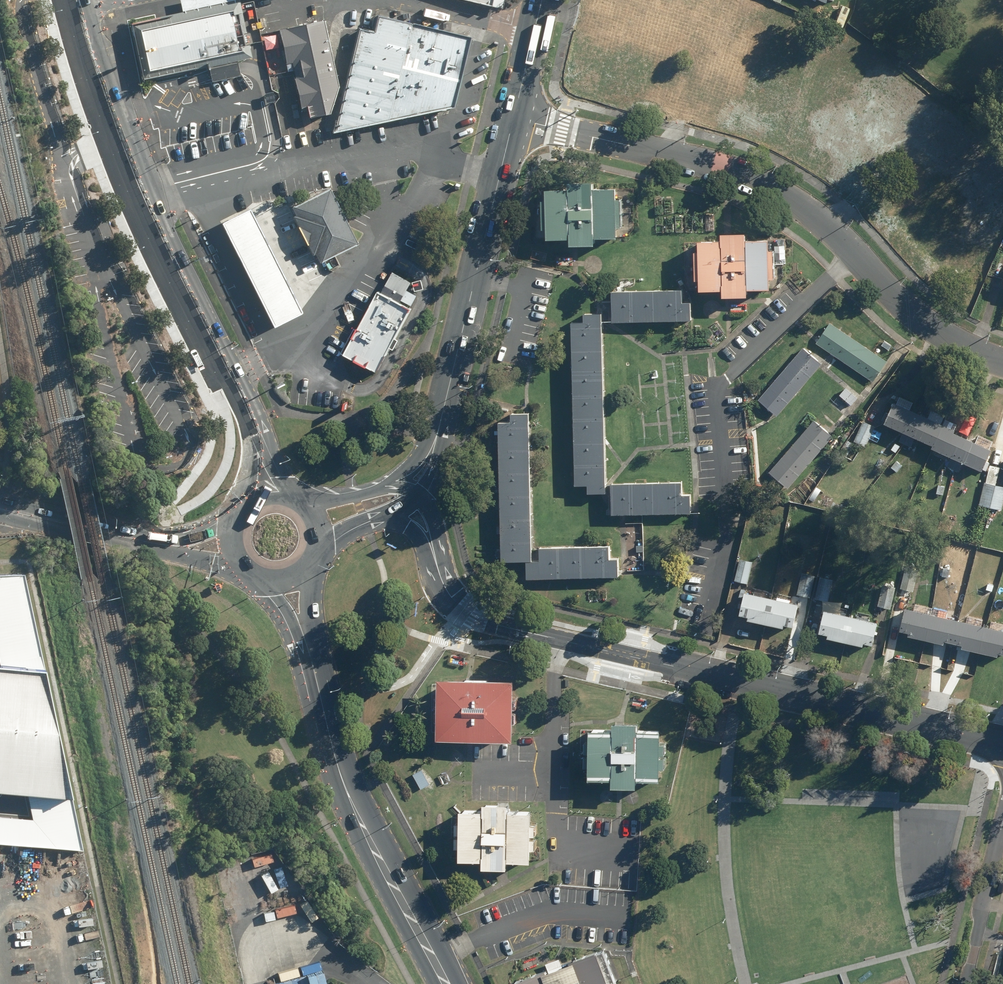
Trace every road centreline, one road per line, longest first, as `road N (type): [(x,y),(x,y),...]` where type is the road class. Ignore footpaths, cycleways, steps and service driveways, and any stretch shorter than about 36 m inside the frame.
road 1 (tertiary): [(1002,743),(499,625),(452,596),(433,550)]
road 2 (residential): [(513,119),(762,184),(822,222),(901,306),(1002,363)]
road 3 (primary): [(240,391),(135,178),(80,0)]
road 4 (primary): [(309,650),(348,793),(445,983)]
road 5 (secondary): [(435,442),(513,119)]
road 6 (residential): [(967,983),(1002,824)]
road 7 (secondary): [(252,572),(116,536)]
road 8 (secondary): [(513,119),(543,0)]
road 9 (secondary): [(116,536),(181,539),(234,524)]

